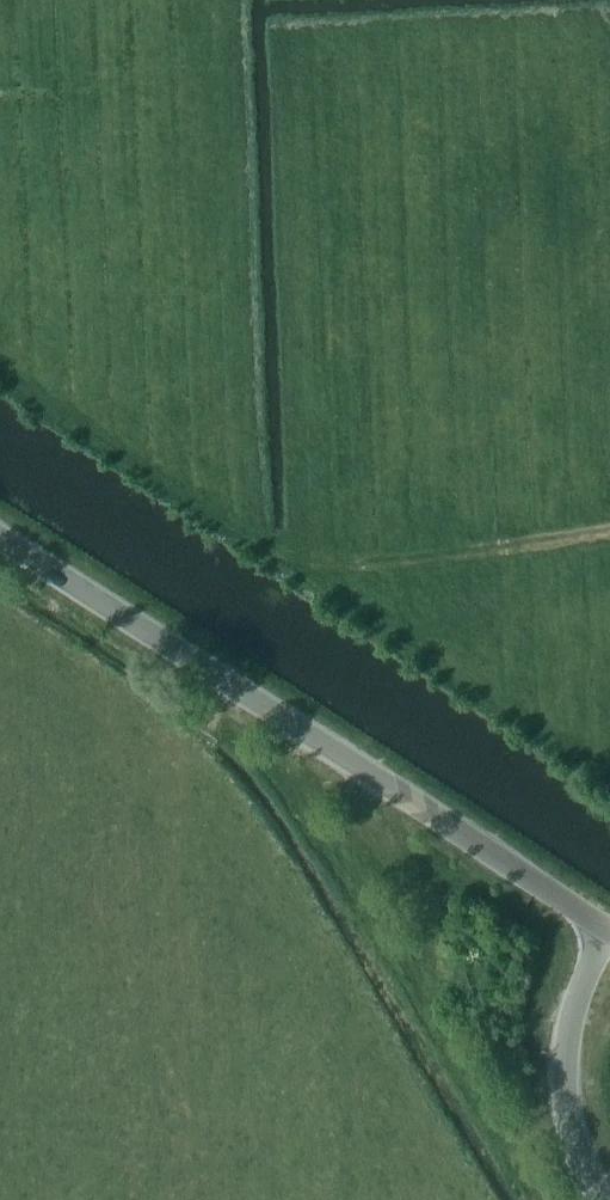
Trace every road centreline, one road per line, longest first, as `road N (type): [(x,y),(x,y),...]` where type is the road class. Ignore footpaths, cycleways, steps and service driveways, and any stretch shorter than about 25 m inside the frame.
road 1 (secondary): [(605,928),(0,537)]
road 2 (secondary): [(603,1199),(574,1136),(565,1080),(577,993),(605,928)]

